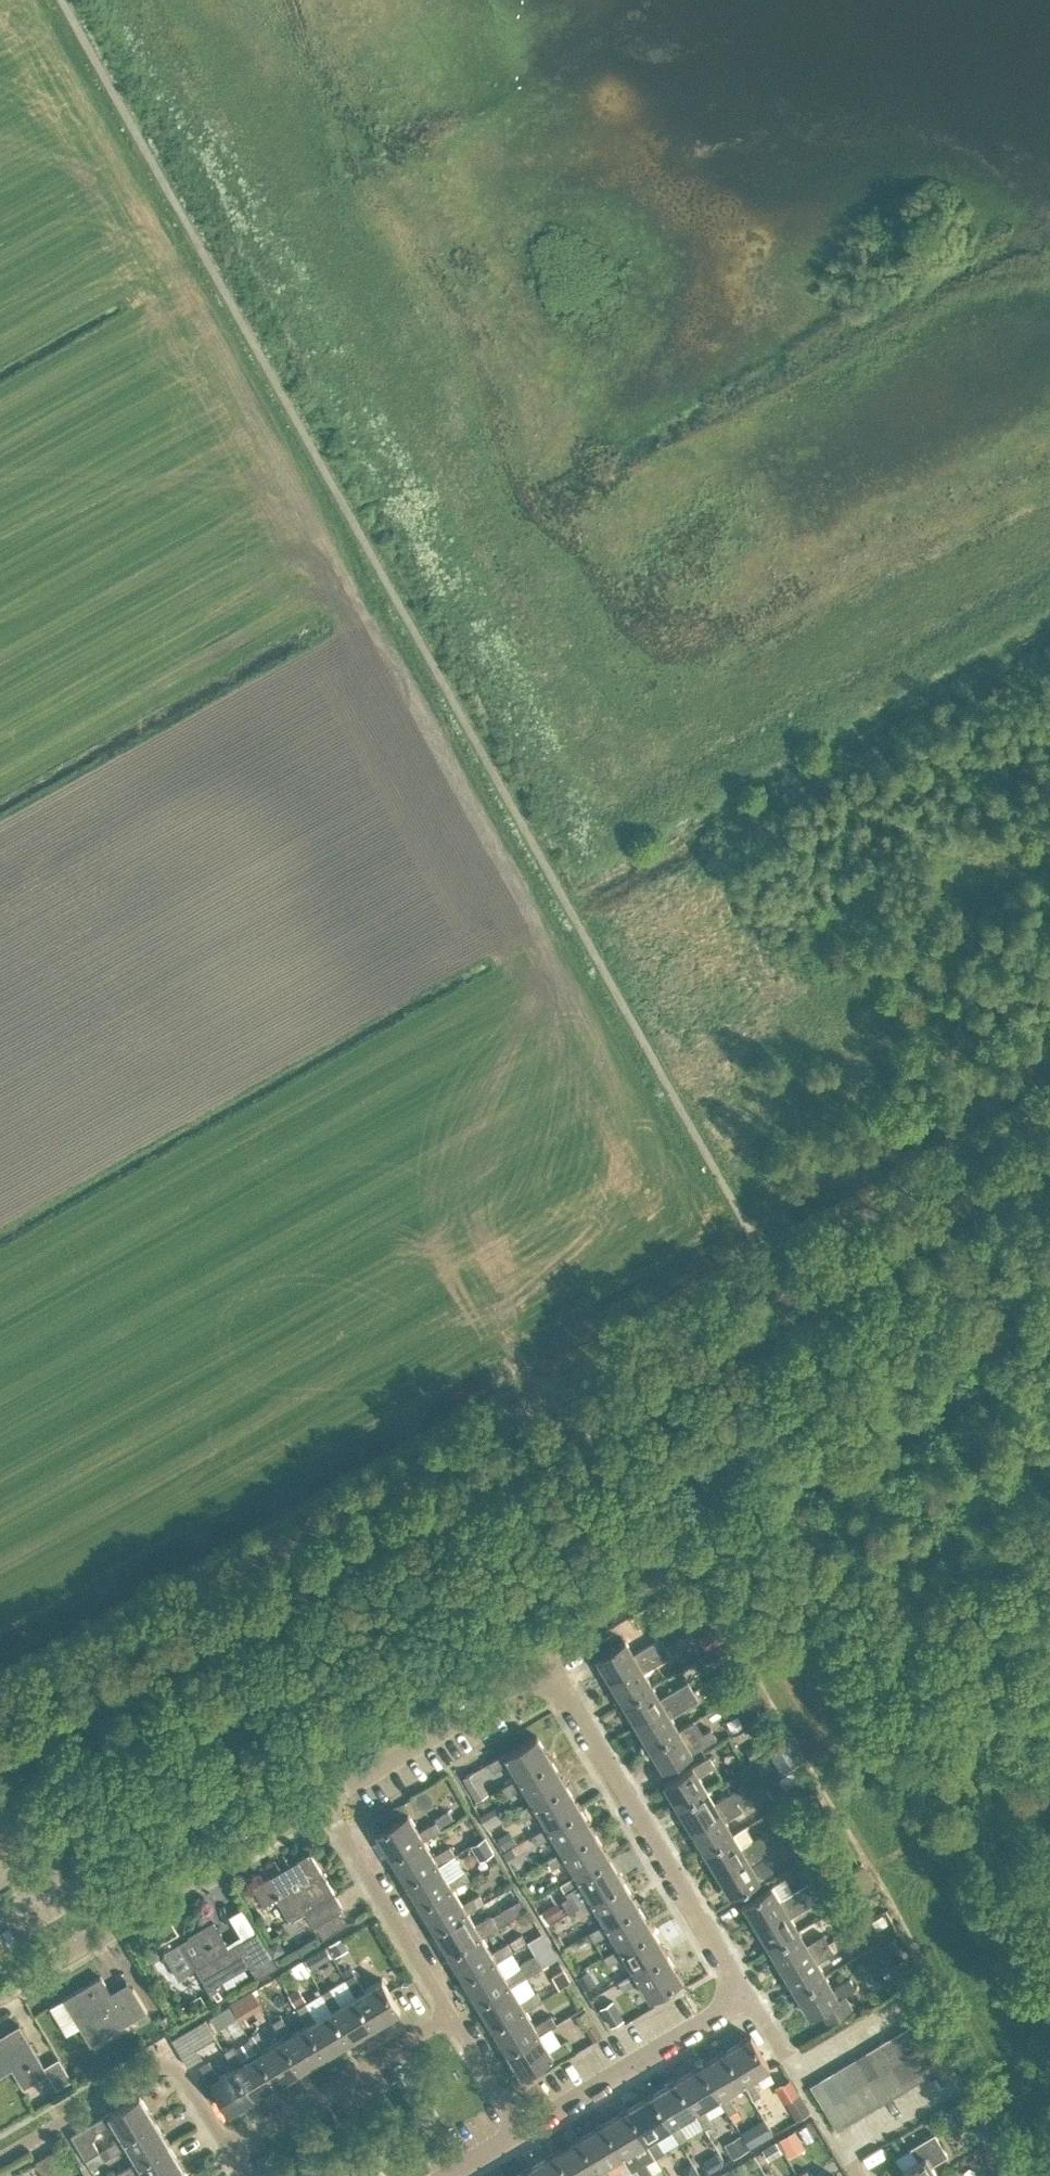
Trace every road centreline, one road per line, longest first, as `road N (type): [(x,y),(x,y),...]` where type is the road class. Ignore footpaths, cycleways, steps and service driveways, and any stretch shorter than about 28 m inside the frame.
road 1 (secondary): [(0,1708),(1049,1111)]
road 2 (residential): [(743,1993),(546,1668)]
road 3 (residential): [(0,1992),(323,1798)]
road 4 (residential): [(0,2156),(170,2057),(230,2152)]
road 5 (residential): [(519,2130),(743,1993)]
road 6 (residential): [(323,1798),(546,1668)]
road 7 (residential): [(230,2152),(450,2019)]
road 8 (residential): [(450,2019),(323,1798)]
road 9 (residential): [(519,2130),(450,2019)]

